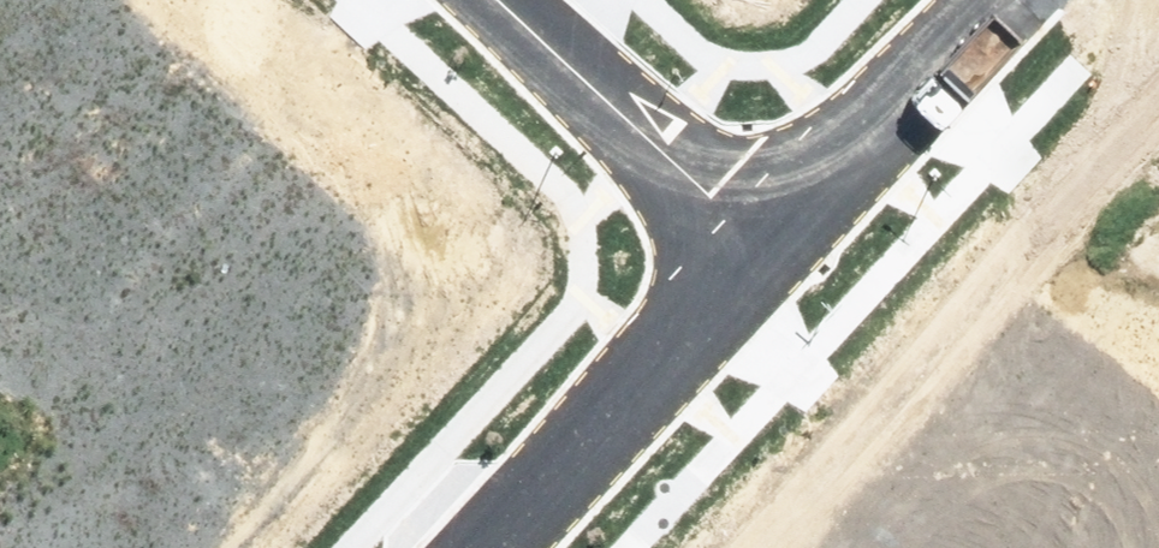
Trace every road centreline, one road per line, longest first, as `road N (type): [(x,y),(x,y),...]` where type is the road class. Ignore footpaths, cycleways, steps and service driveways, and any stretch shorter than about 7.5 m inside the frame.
road 1 (residential): [(486,547),(777,237)]
road 2 (residential): [(777,237),(521,0)]
road 3 (residential): [(777,237),(960,39)]

